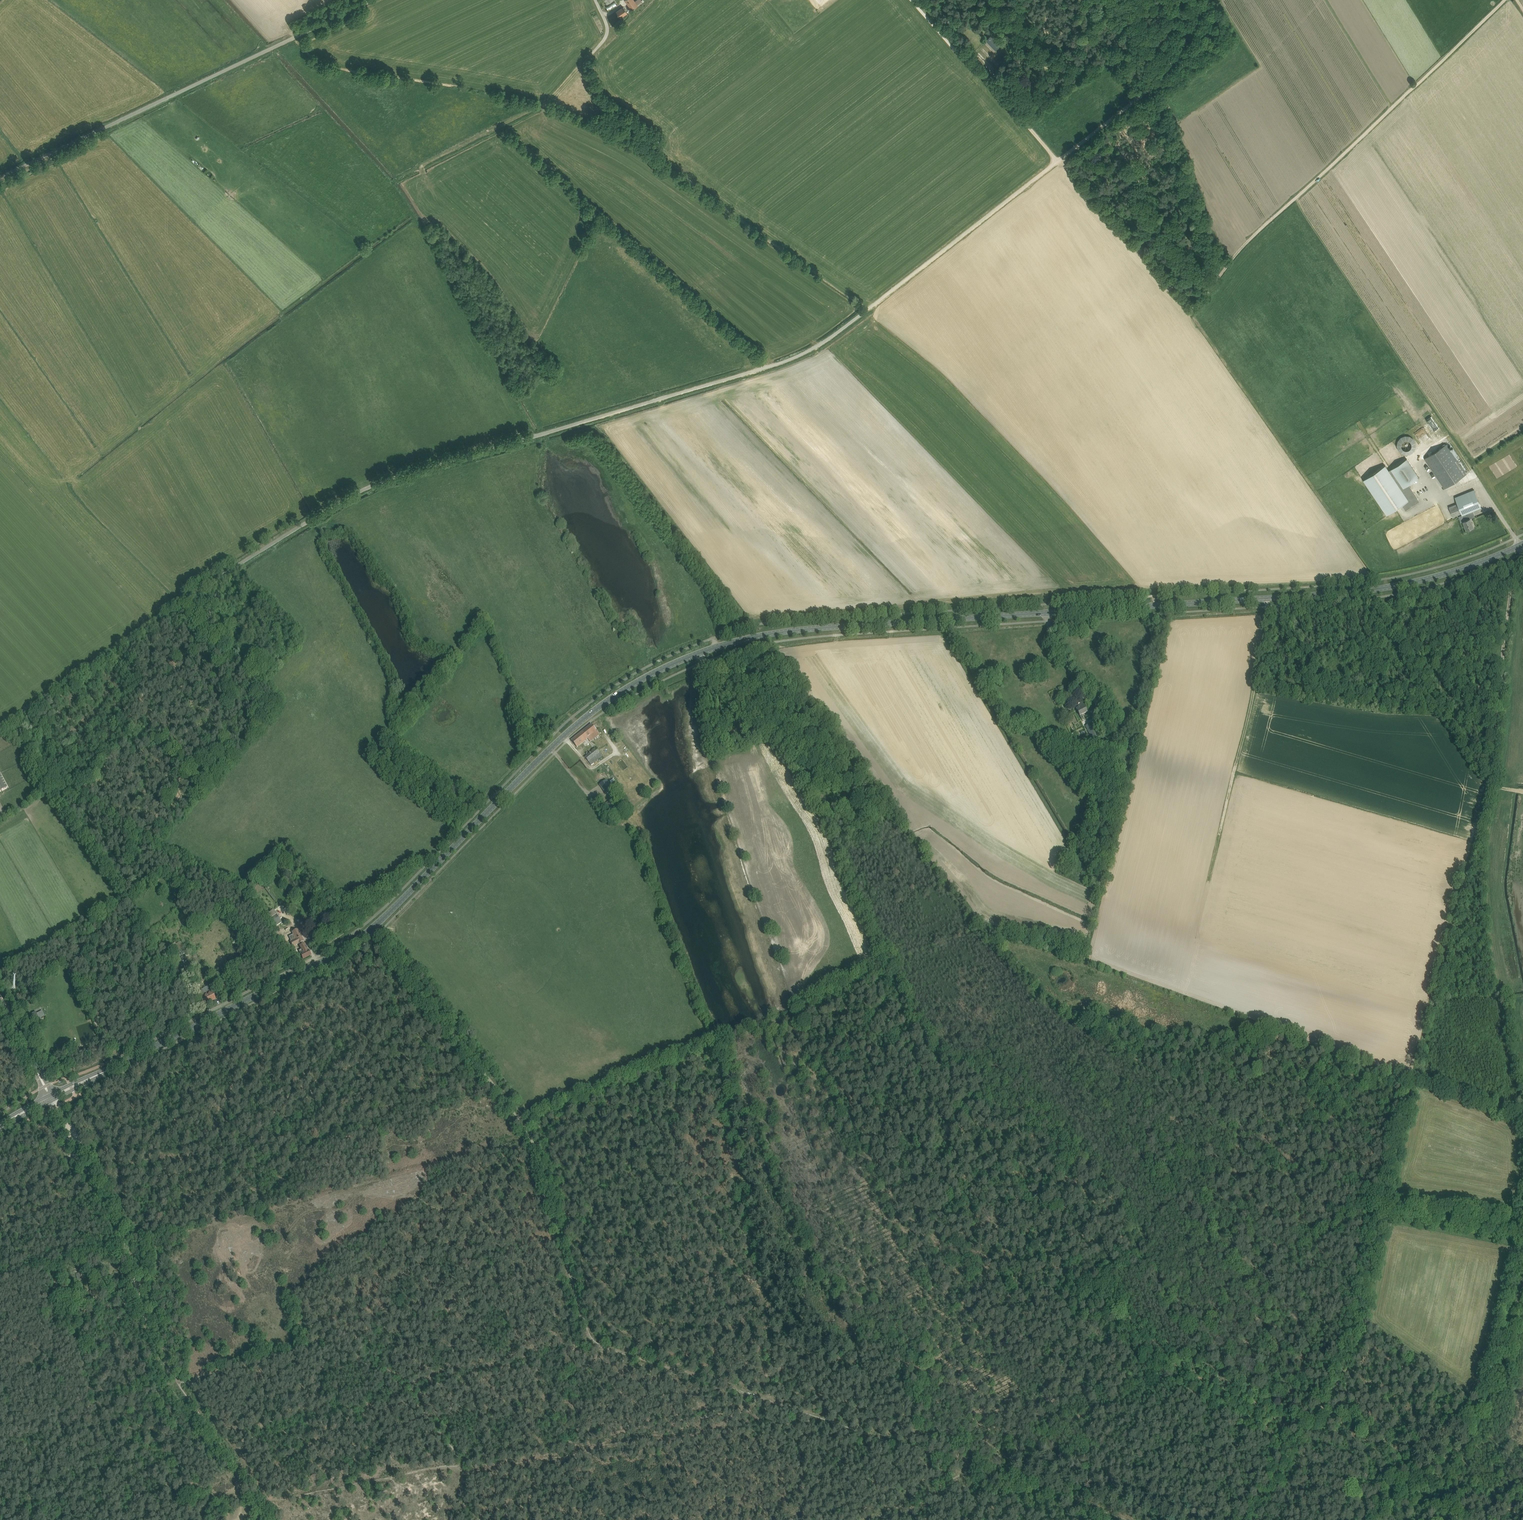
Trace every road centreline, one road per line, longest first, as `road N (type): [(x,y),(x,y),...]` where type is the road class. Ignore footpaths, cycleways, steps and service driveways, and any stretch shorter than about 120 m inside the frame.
road 1 (secondary): [(113,1067),(364,936),(566,734),(626,689),(701,653),(815,628),(1369,590),(1448,573),(1522,544)]
road 2 (unclassified): [(0,725),(356,493),(827,341),(1147,91),(1207,0)]
road 3 (track): [(1353,1327),(1478,839),(1512,576),(1522,554)]
road 4 (track): [(364,936),(374,938),(527,1130),(590,1338),(768,1400)]
road 5 (unclassified): [(0,177),(371,0)]
road 6 (track): [(1520,536),(1293,197)]
road 7 (track): [(1504,0),(1248,239),(1217,279)]
road 8 (track): [(982,1470),(1167,1377),(1291,1452)]
road 9 (track): [(1194,307),(1352,540),(1411,516)]
road 10 (track): [(1270,598),(1207,887)]
road 11 (track): [(421,167),(541,107),(594,54)]
road 12 (track): [(1059,160),(1194,307)]
road 13 (track): [(200,1416),(166,1378),(123,1245)]
road 14 (track): [(808,1412),(974,1469)]
road 15 (track): [(982,1470),(1137,1519)]
road 16 (track): [(1432,1378),(1409,1474),(1446,1519)]
road 17 (track): [(57,1106),(123,1245)]
road 18 (track): [(1059,160),(962,51)]
road 19 (track): [(182,600),(280,704)]
road 20 (track): [(1291,1452),(1338,1383),(1353,1327)]
road 21 (track): [(1313,0),(1383,117)]
road 22 (track): [(270,1519),(200,1416)]
road 23 (track): [(1067,0),(1139,98)]

